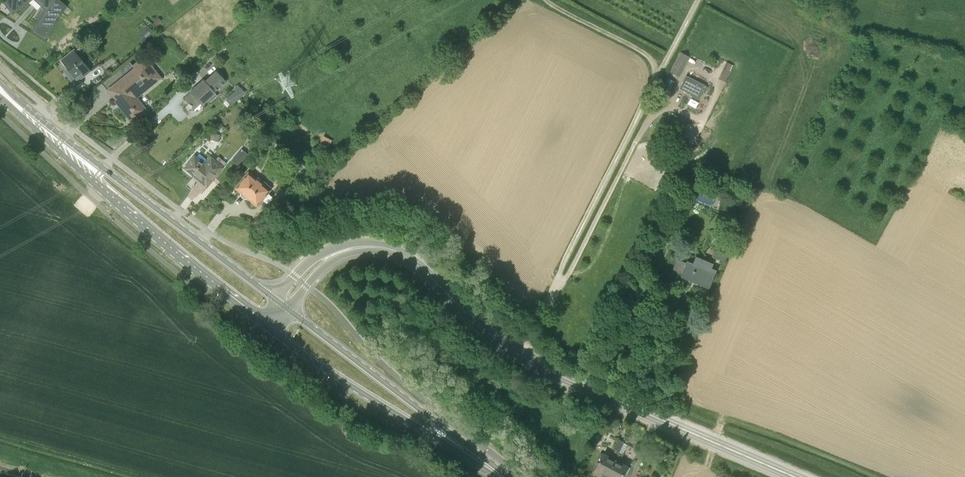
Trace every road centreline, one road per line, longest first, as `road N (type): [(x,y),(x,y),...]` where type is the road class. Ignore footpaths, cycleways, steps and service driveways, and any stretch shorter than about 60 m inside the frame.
road 1 (tertiary): [(795,476),(519,355),(388,248),(346,250),(321,262),(283,305)]
road 2 (track): [(560,280),(699,0)]
road 3 (track): [(560,280),(651,117),(672,108),(706,117),(717,87),(695,68)]
road 4 (tertiary): [(283,305),(126,184),(93,169)]
road 5 (tertiary): [(93,169),(135,217),(266,323)]
road 6 (tertiary): [(266,323),(403,417),(447,435)]
road 7 (tertiary): [(447,435),(283,305)]
road 8 (track): [(657,78),(649,57),(545,0)]

